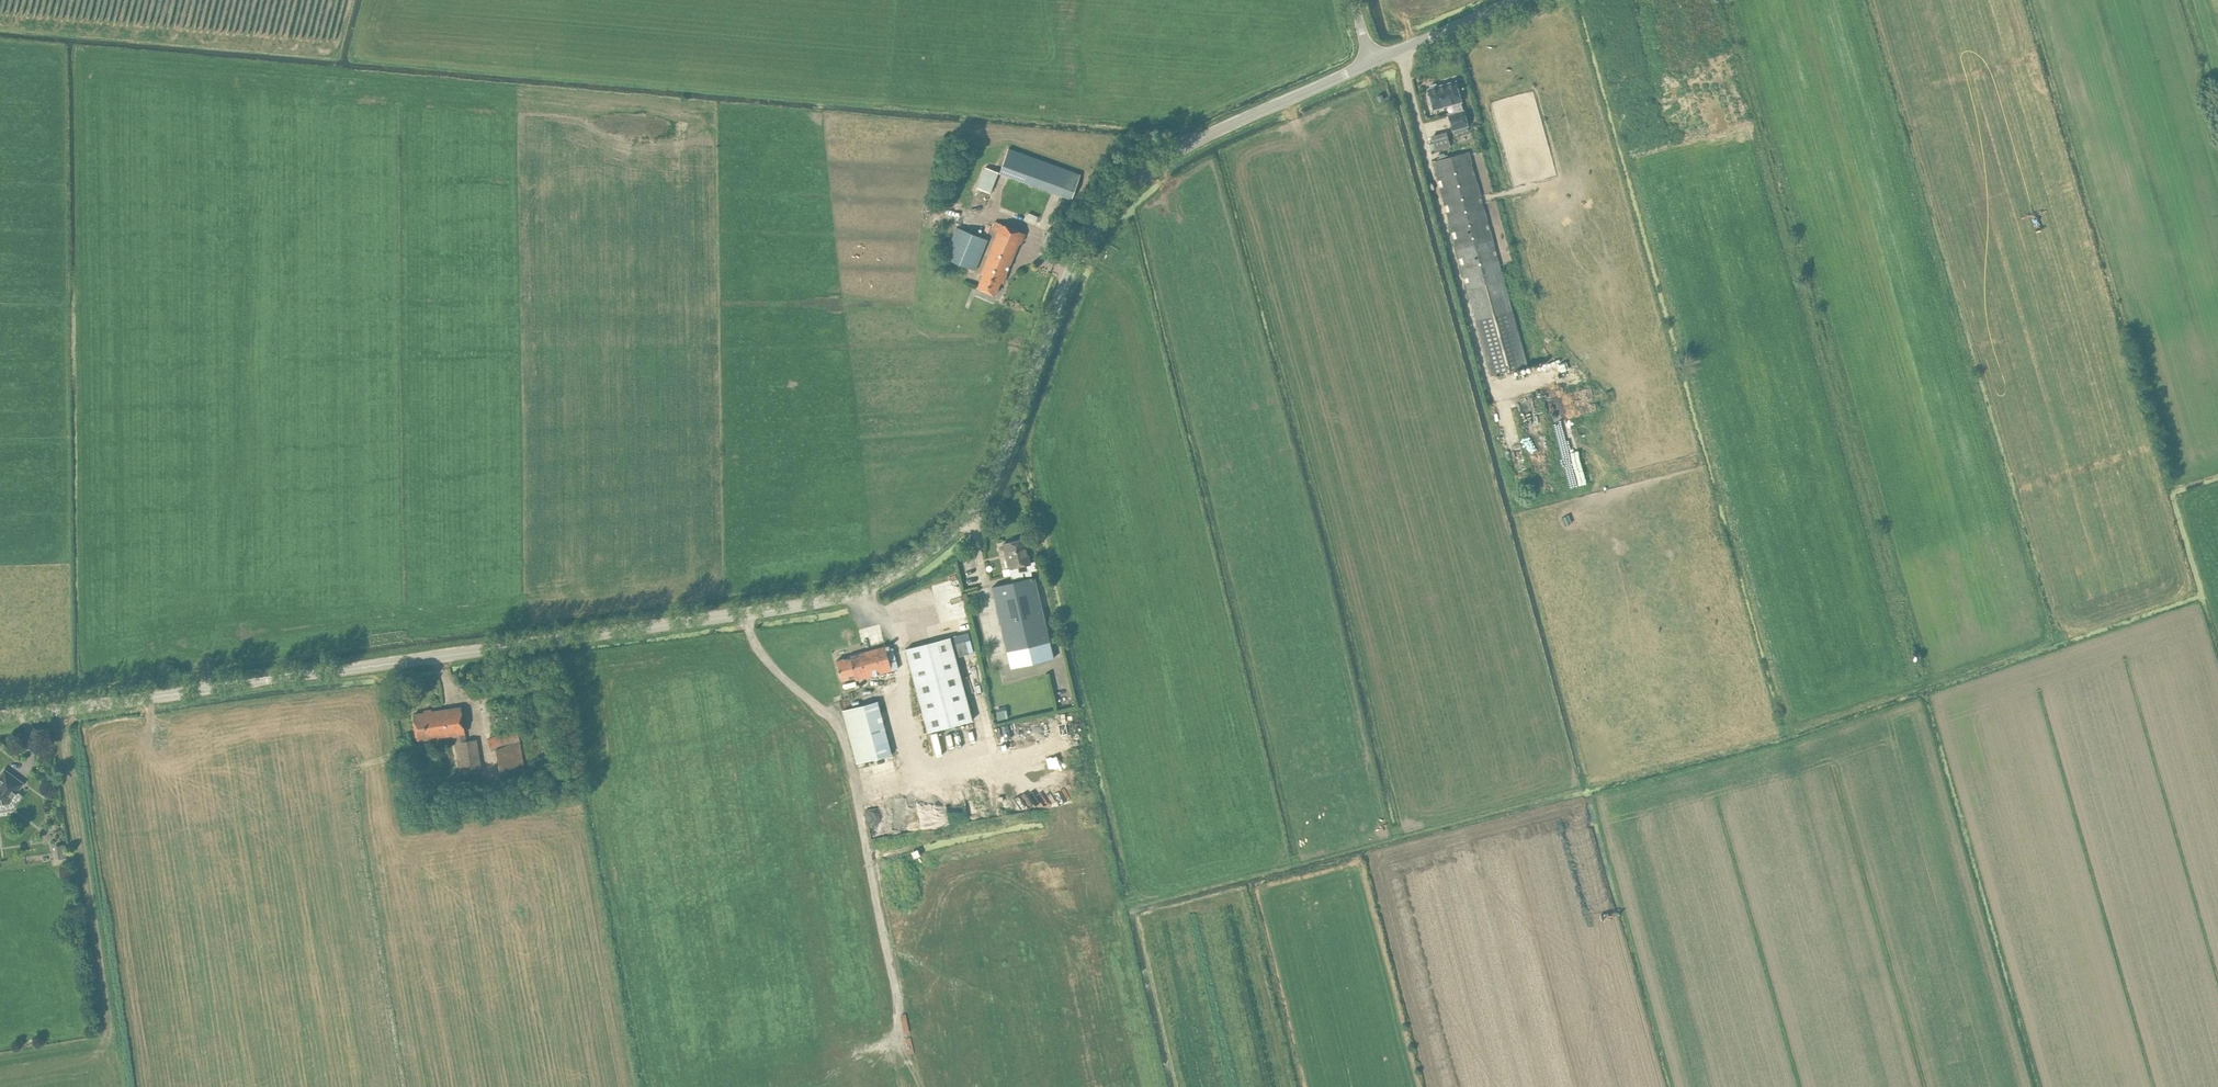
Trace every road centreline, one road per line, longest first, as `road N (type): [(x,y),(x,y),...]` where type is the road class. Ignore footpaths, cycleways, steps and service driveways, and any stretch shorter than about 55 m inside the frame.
road 1 (unclassified): [(0,718),(859,592),(924,551),(973,497),(1068,266),(1123,188),(1151,166),(1371,64)]
road 2 (unclassified): [(1371,64),(1522,0)]

